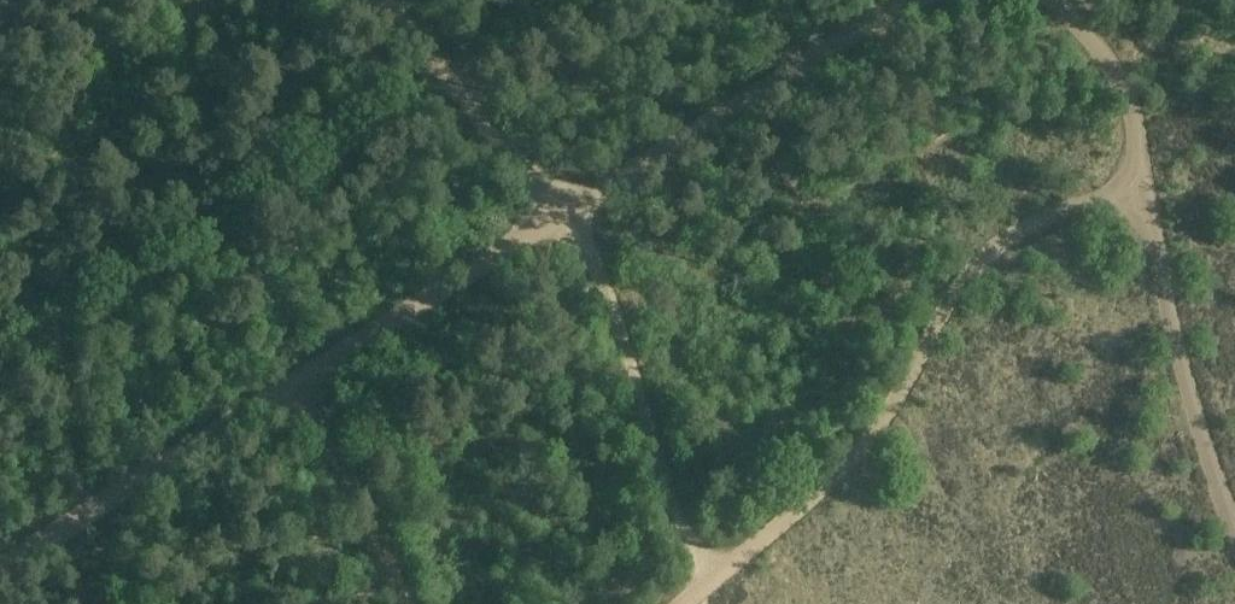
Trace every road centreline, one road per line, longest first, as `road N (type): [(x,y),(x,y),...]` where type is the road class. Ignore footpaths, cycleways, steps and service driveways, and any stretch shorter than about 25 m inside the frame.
road 1 (track): [(918,0),(562,209),(0,566)]
road 2 (track): [(702,587),(617,298),(581,225),(452,87),(388,0)]
road 3 (track): [(682,603),(858,453),(936,322),(990,252),(1037,221),(1144,185)]
road 4 (track): [(1055,0),(1097,46),(1136,115),(1160,261),(1234,528)]
road 5 (track): [(294,384),(408,603)]

